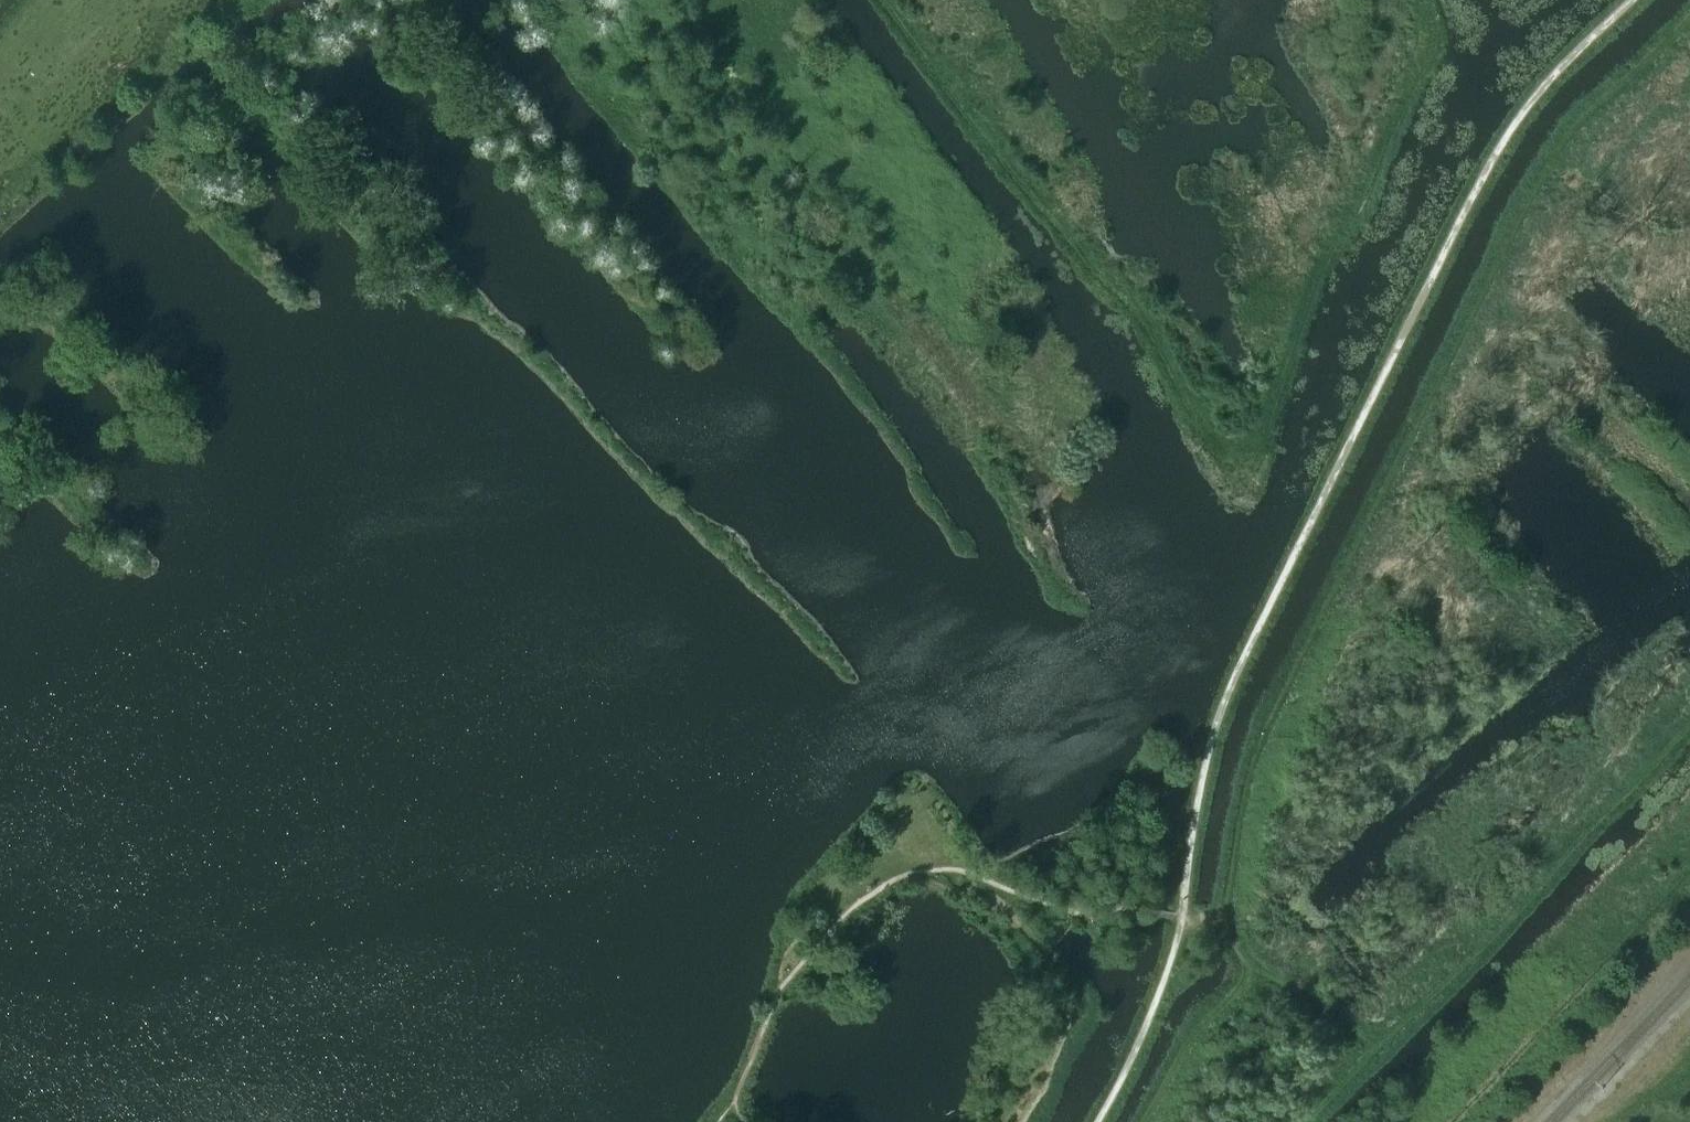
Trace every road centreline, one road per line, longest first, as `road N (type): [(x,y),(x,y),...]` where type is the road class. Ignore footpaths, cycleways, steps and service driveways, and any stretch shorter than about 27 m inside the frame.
road 1 (track): [(1689,18),(1574,134),(1537,186),(1258,755),(1221,915),(1213,924),(1180,916)]
road 2 (track): [(1375,1045),(1689,725)]
road 3 (track): [(1213,924),(1266,960),(1203,1009),(1147,1121)]
road 4 (track): [(1306,1121),(1375,1045),(1297,982)]

